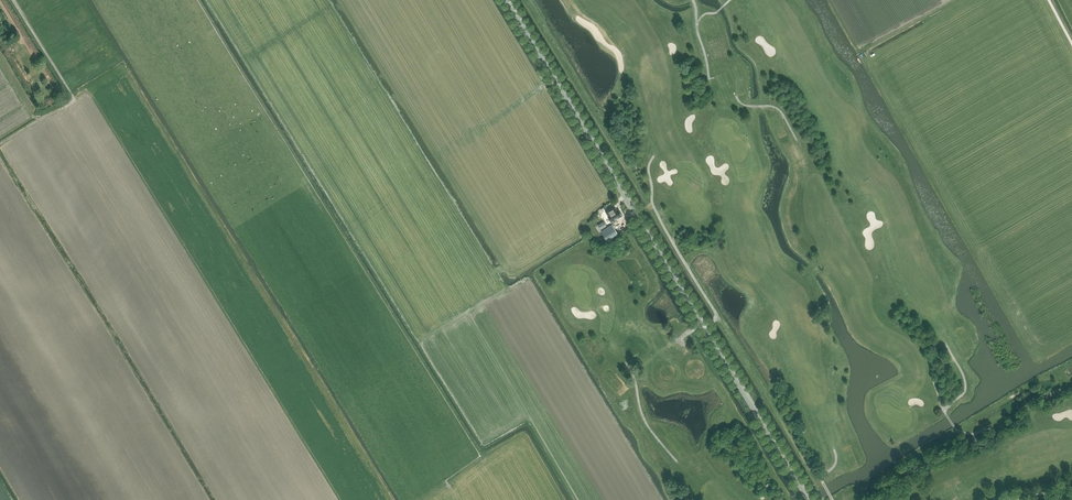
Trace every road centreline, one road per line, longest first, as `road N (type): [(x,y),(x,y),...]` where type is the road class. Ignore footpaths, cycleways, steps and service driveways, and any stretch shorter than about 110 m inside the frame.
road 1 (tertiary): [(808,499),(506,0)]

